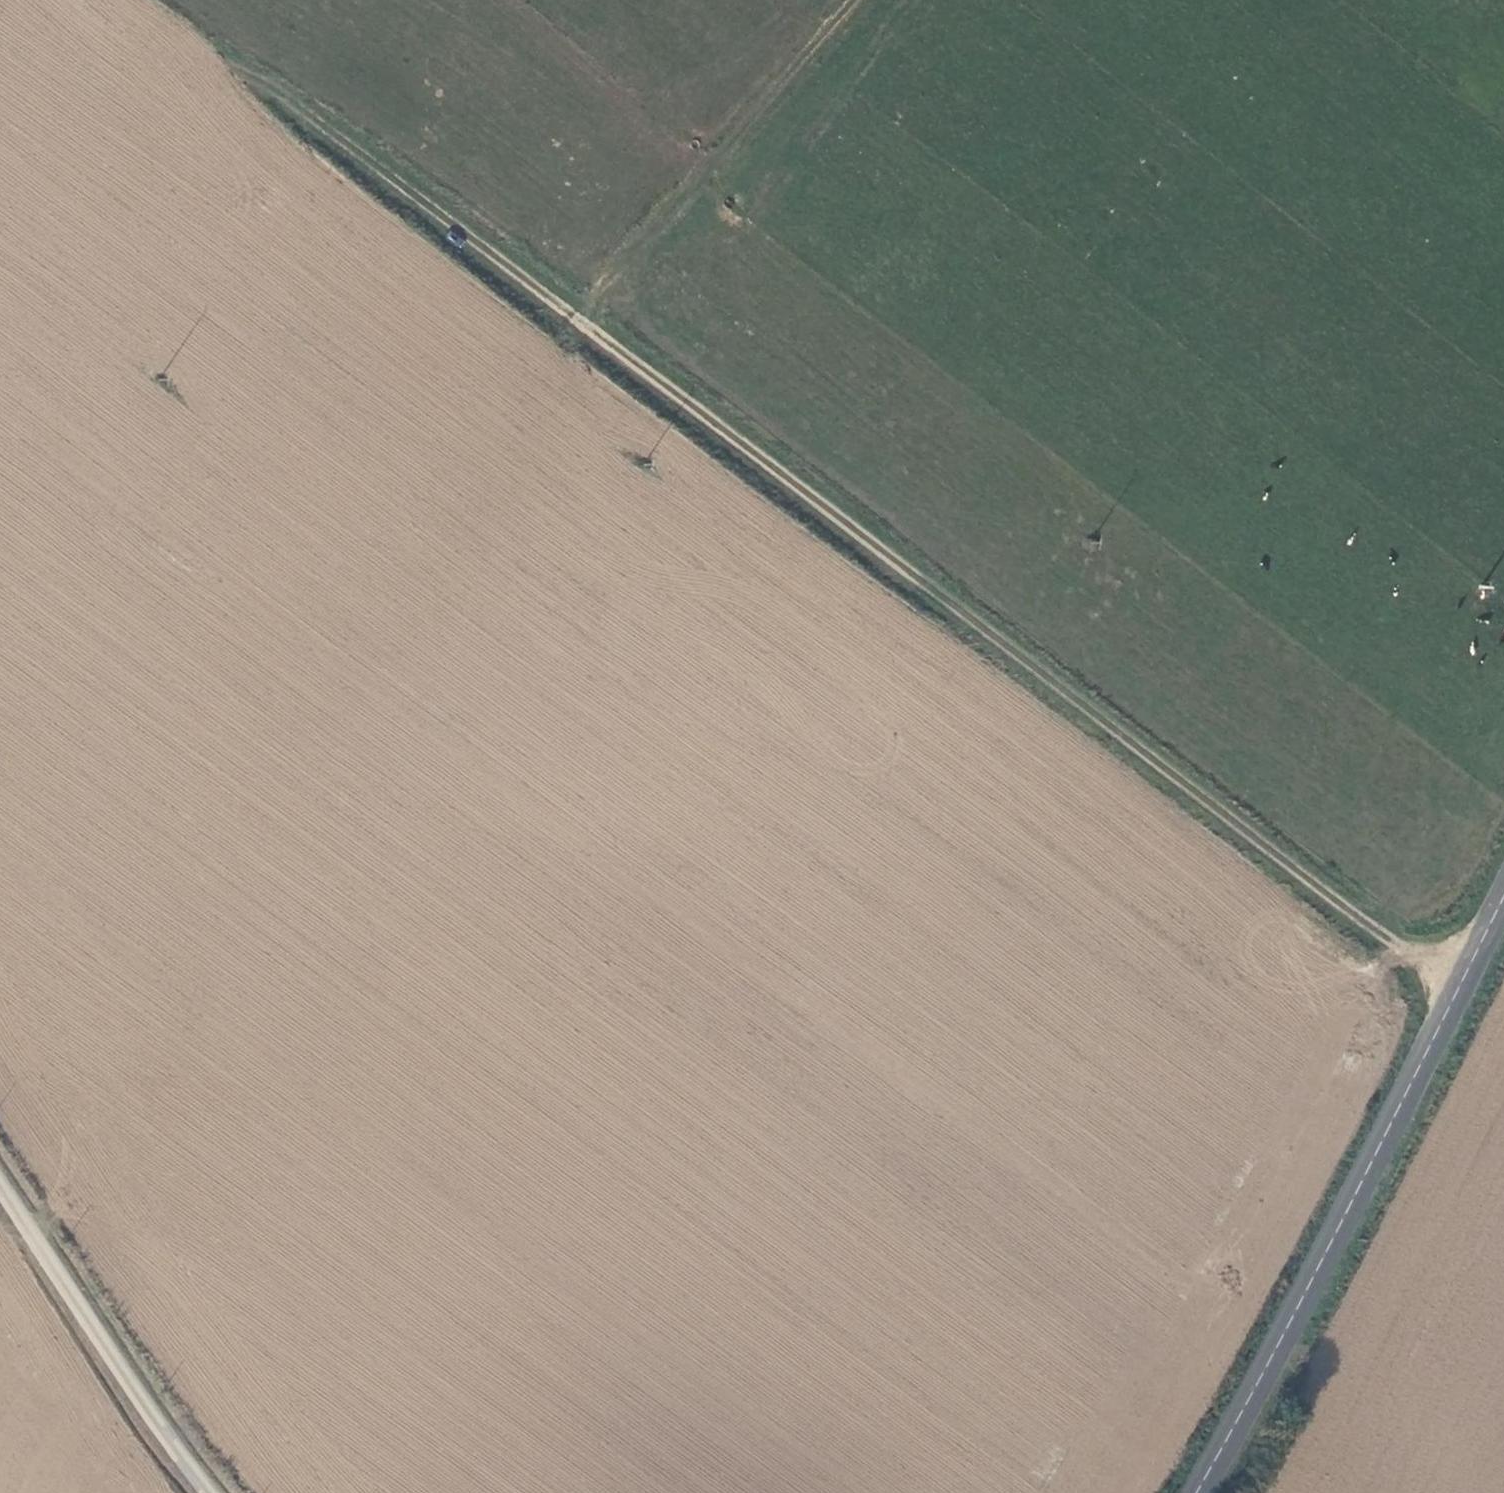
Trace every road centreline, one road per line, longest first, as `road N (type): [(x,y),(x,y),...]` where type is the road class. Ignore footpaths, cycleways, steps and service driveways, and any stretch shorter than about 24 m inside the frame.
road 1 (tertiary): [(1204,1492),(1503,905)]
road 2 (unclassified): [(210,1492),(0,1177)]

